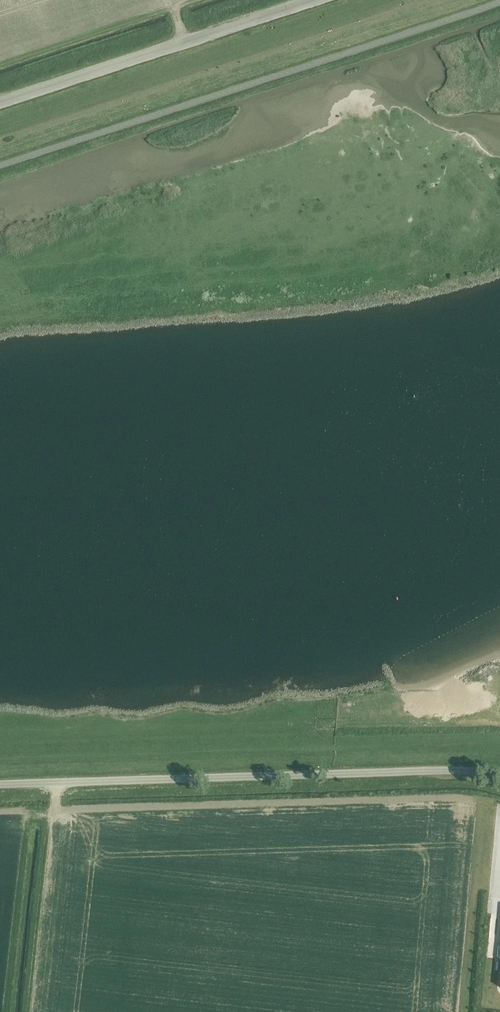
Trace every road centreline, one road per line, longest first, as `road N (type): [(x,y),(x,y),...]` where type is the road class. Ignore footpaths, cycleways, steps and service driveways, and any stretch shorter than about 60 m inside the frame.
road 1 (unclassified): [(499,776),(457,770),(0,786)]
road 2 (tertiary): [(0,103),(315,0)]
road 3 (track): [(55,784),(36,962)]

